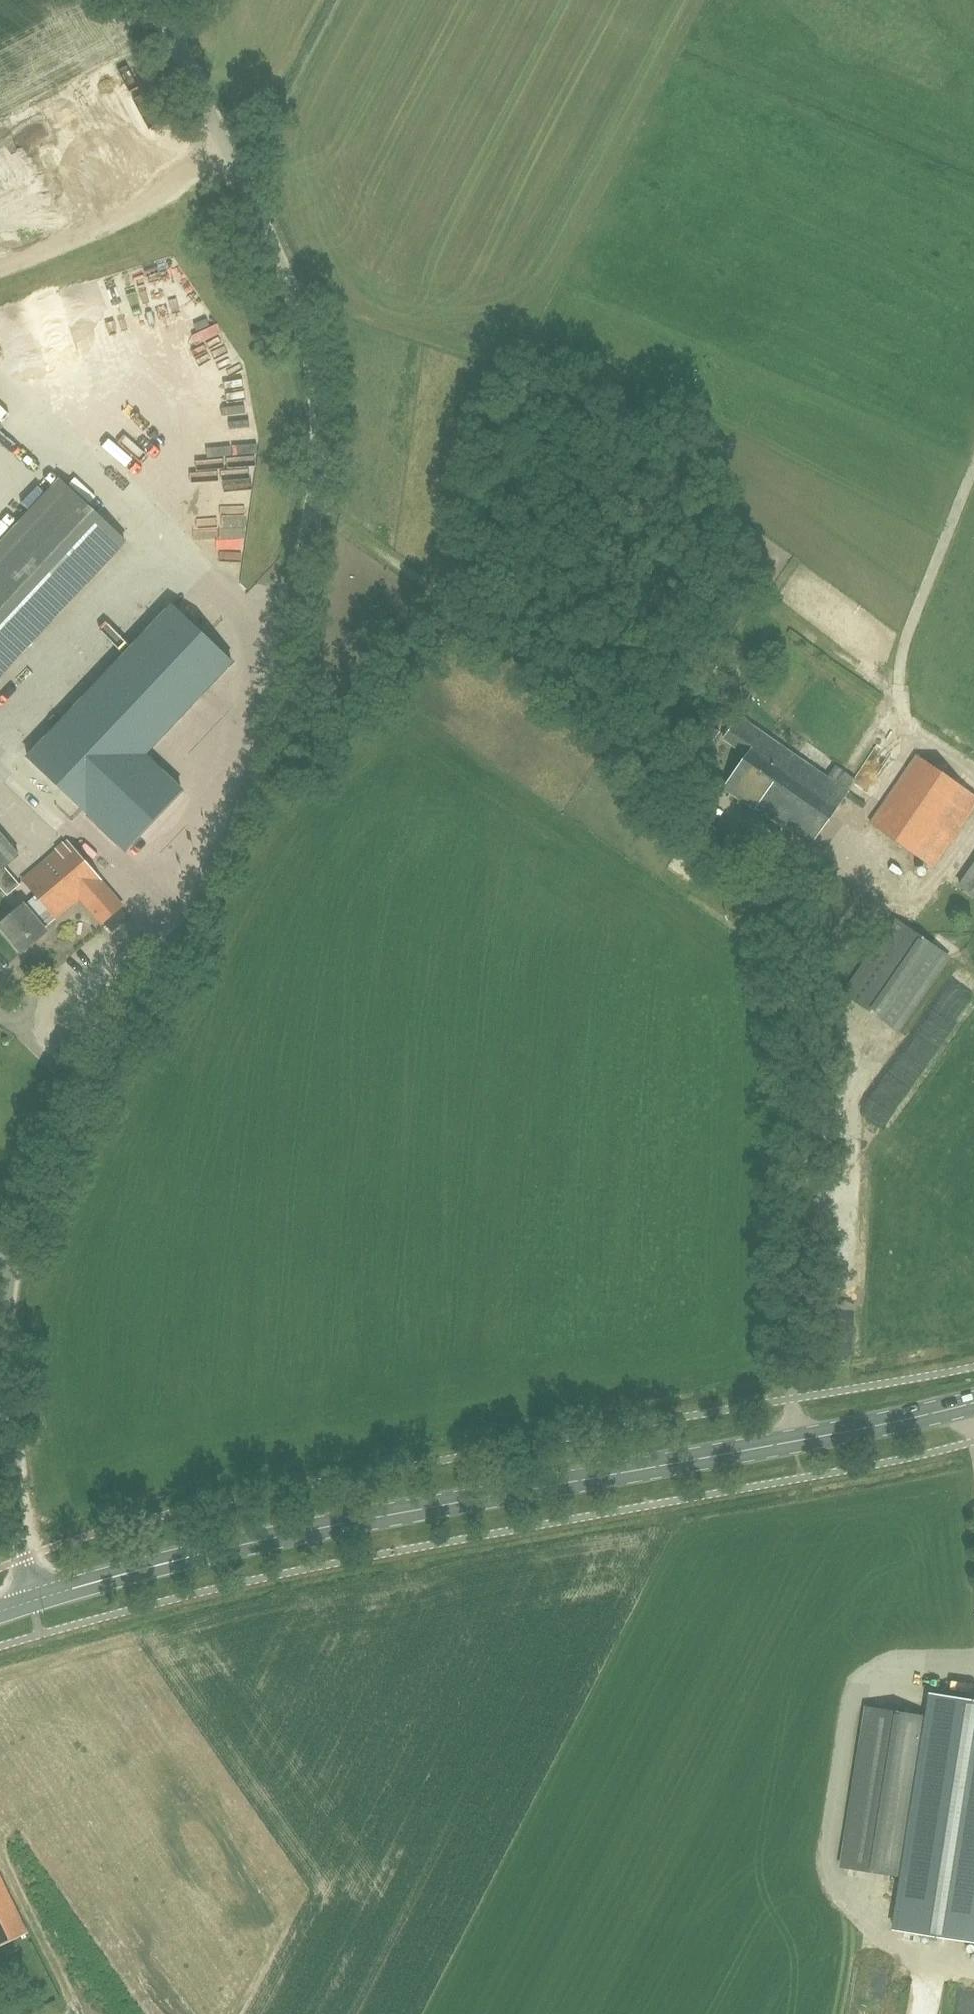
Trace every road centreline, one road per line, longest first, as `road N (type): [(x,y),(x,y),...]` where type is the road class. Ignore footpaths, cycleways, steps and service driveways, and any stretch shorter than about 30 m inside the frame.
road 1 (unclassified): [(9,1260),(235,832),(316,508),(321,458),(312,355),(278,257),(155,0)]
road 2 (primary): [(973,1405),(202,1553),(29,1601)]
road 3 (unclassified): [(29,1601),(18,1560),(1,1318),(9,1260)]

